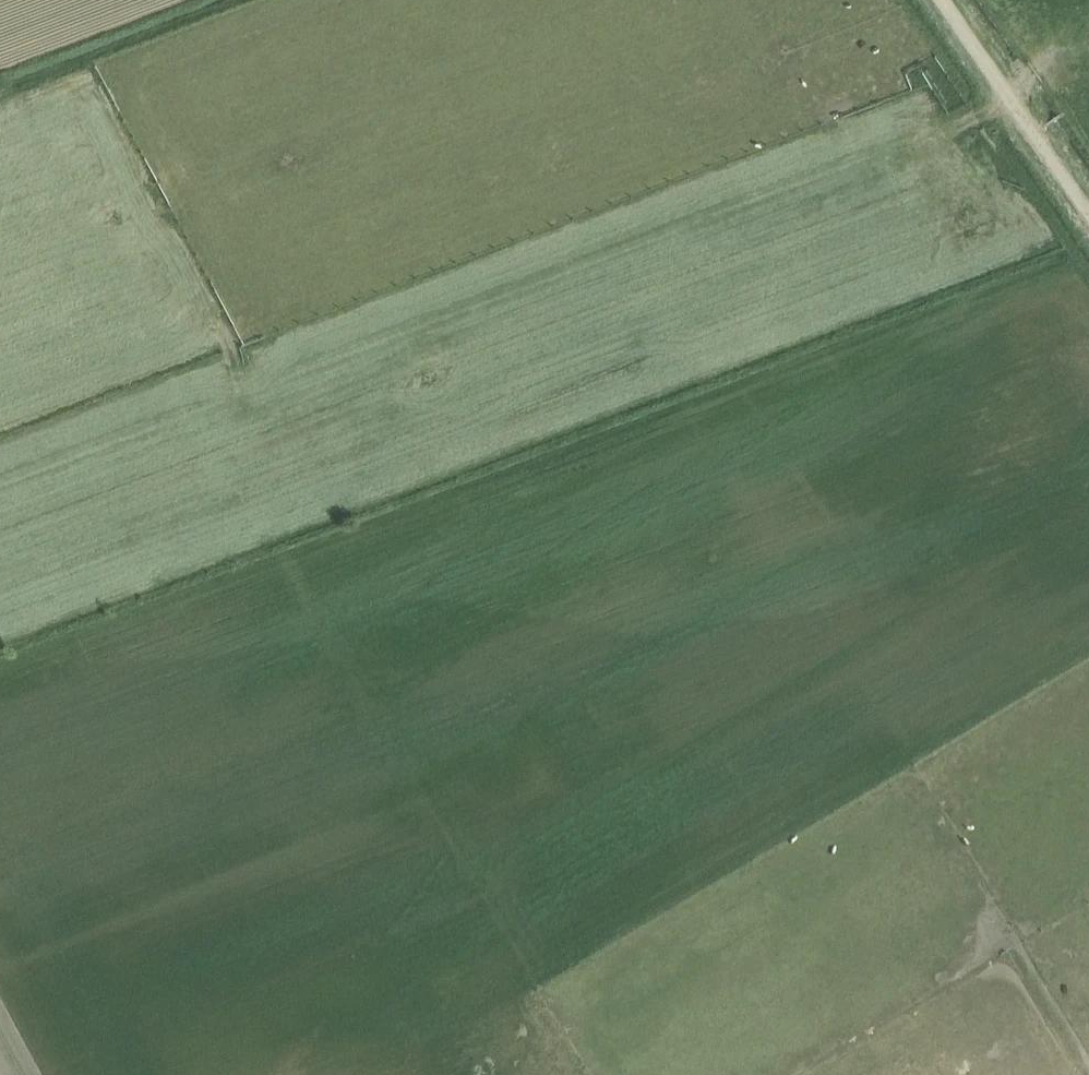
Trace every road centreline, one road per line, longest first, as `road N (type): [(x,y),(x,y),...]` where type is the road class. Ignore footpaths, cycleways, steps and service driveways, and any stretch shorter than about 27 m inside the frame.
road 1 (track): [(1088,207),(947,0)]

